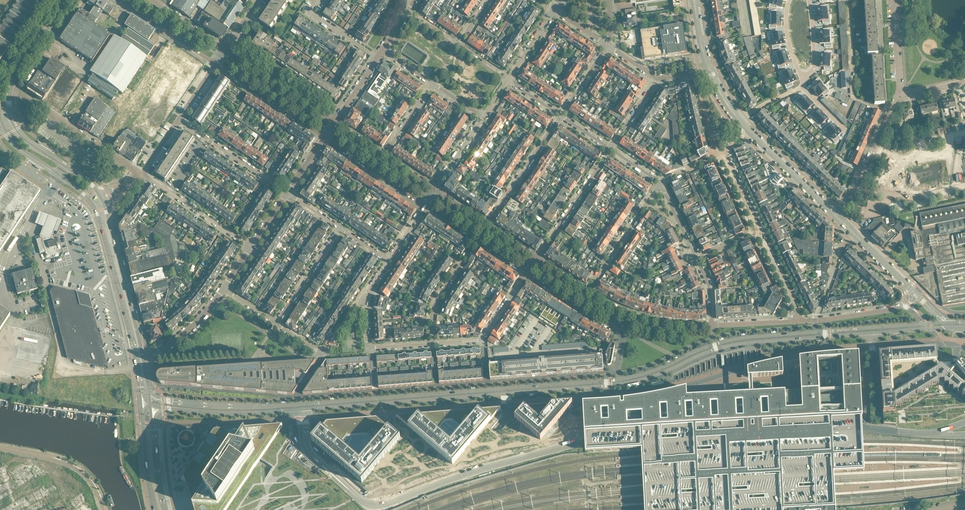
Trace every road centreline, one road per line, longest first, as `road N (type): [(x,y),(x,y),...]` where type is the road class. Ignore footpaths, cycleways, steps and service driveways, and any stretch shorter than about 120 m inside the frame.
road 1 (secondary): [(964,322),(732,340),(606,381),(277,406),(150,399)]
road 2 (secondary): [(151,407),(247,413),(606,386),(734,345),(964,329)]
road 3 (secondary): [(92,203),(142,404)]
road 4 (secondary): [(150,399),(101,199)]
road 5 (residential): [(833,213),(743,125),(709,70)]
road 6 (residential): [(833,213),(856,189),(899,98)]
road 7 (residential): [(215,64),(325,137)]
road 8 (residential): [(537,259),(610,149)]
road 9 (residential): [(140,173),(250,246)]
road 10 (residential): [(560,116),(486,225)]
road 11 (residential): [(287,193),(178,119)]
road 12 (residential): [(587,292),(660,183)]
road 13 (residential): [(712,325),(642,318),(587,292)]
road 14 (residential): [(334,123),(226,50)]
road 15 (unclassified): [(105,509),(78,467),(0,448)]
road 16 (residential): [(527,273),(482,339),(433,343)]
road 17 (secondary): [(0,122),(16,146),(92,203)]
road 18 (secondary): [(101,199),(28,142),(12,118)]
road 19 (residential): [(278,324),(326,350),(365,296)]
road 20 (residential): [(325,137),(425,204)]

